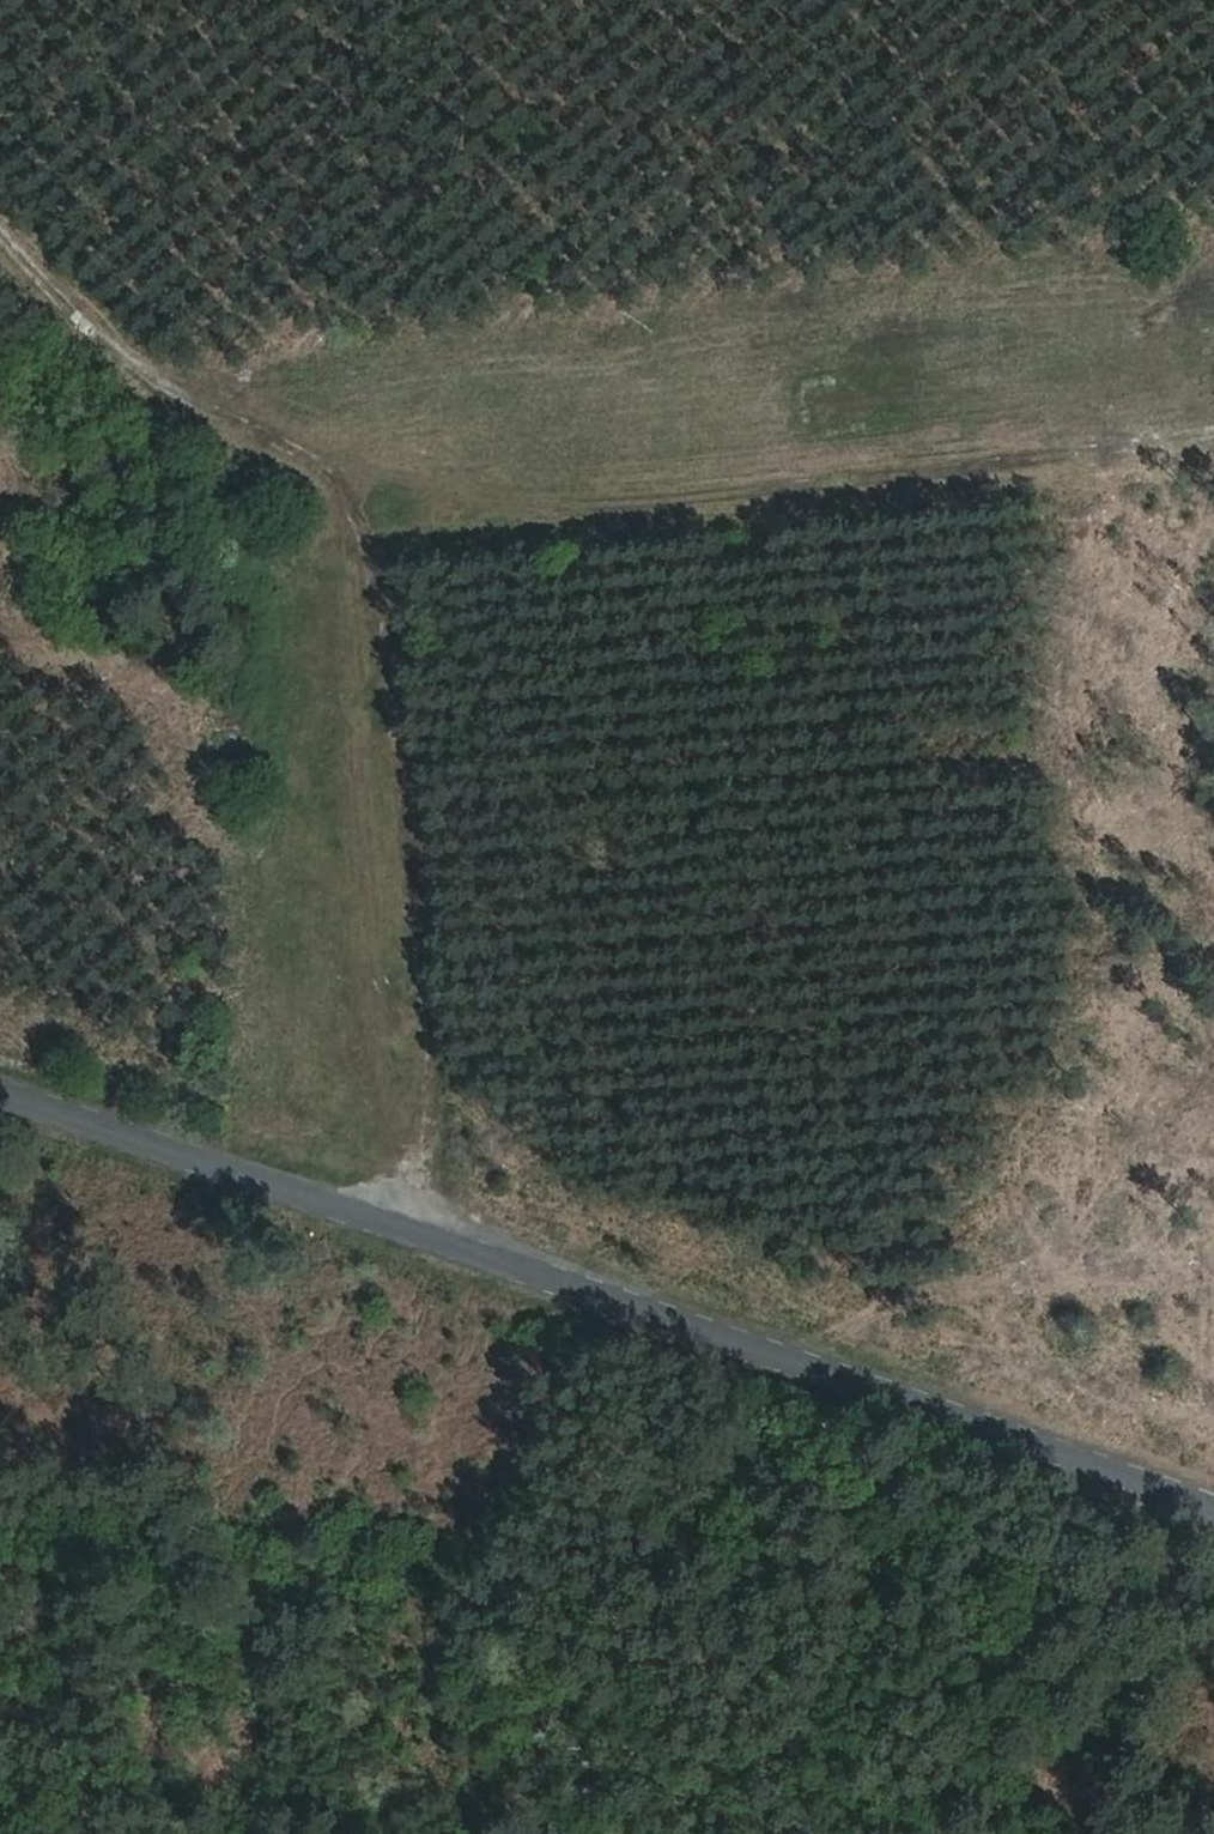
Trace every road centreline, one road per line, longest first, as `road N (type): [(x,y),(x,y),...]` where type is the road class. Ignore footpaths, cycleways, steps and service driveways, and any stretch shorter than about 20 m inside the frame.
road 1 (tertiary): [(1213,1522),(0,1106)]

